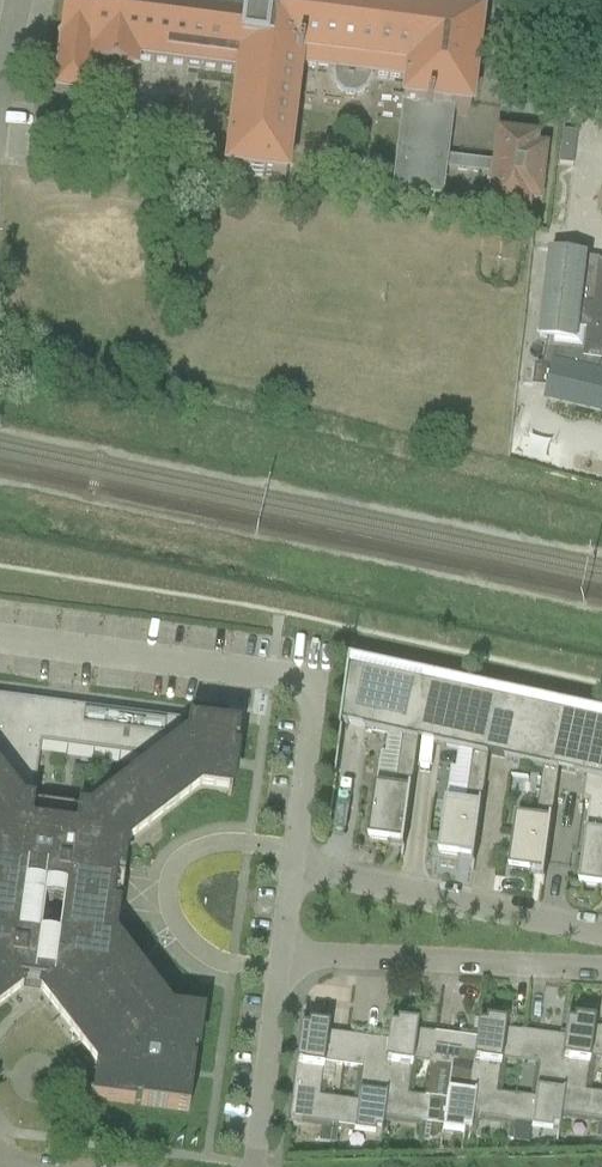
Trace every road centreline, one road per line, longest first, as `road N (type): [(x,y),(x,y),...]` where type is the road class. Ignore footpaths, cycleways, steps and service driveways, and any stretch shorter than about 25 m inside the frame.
road 1 (residential): [(292,867),(312,718),(301,687),(270,674),(0,639)]
road 2 (residential): [(278,957),(601,970)]
road 3 (residential): [(601,935),(292,867)]
road 4 (residential): [(251,1166),(278,957)]

